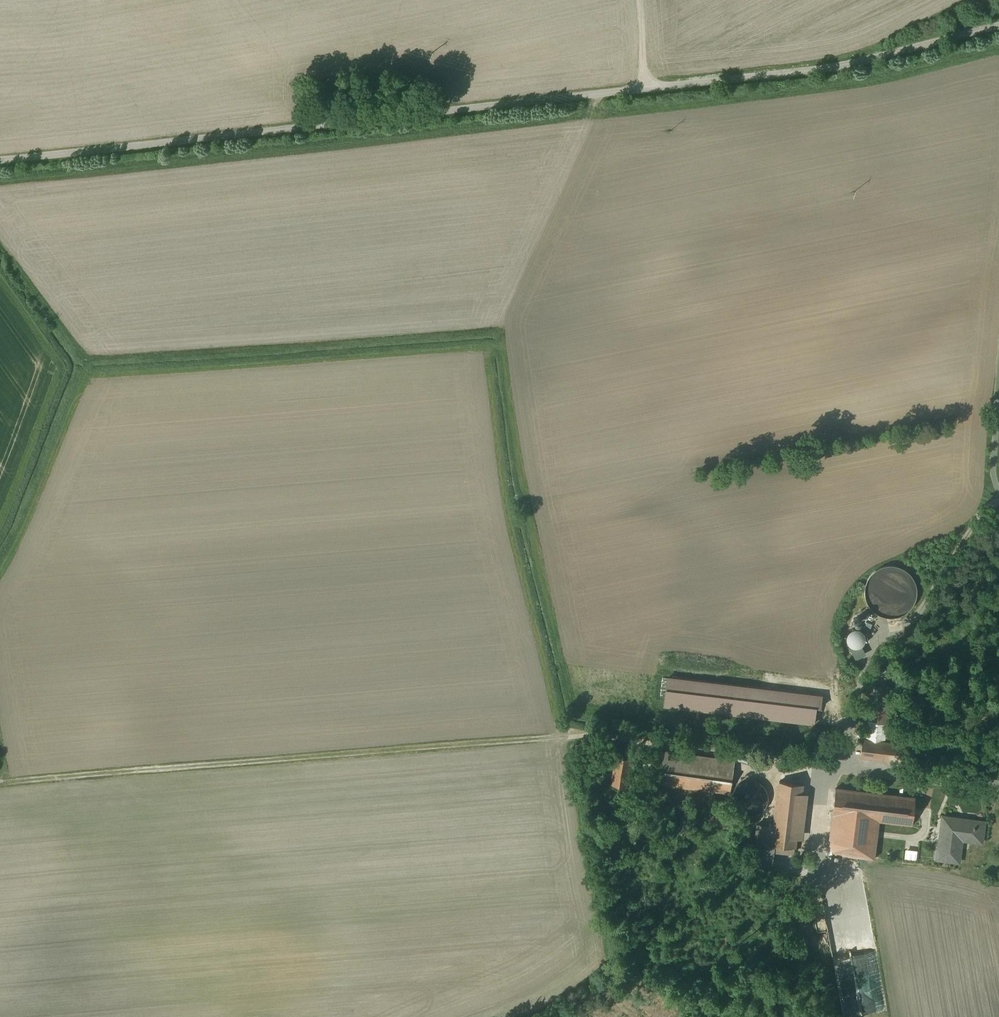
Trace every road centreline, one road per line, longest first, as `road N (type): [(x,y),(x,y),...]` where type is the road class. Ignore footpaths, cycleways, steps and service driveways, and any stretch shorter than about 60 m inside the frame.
road 1 (unclassified): [(998,25),(843,64),(0,160)]

